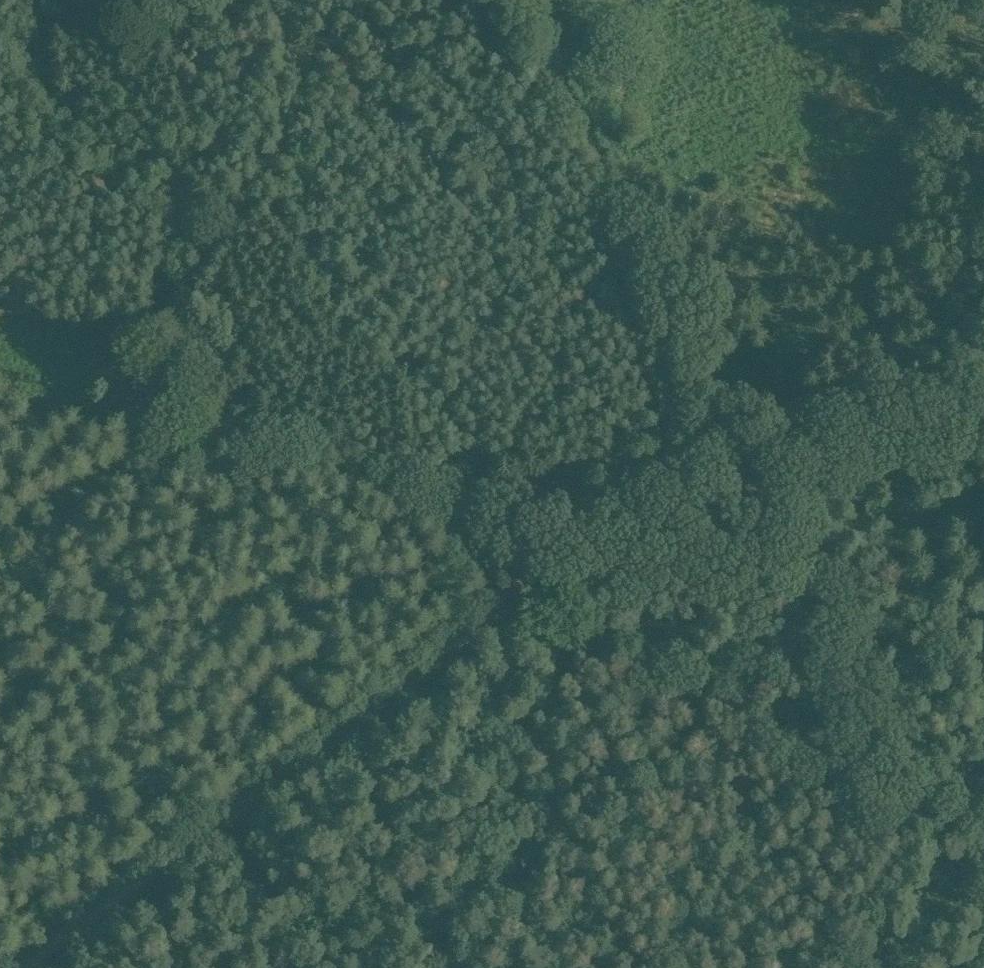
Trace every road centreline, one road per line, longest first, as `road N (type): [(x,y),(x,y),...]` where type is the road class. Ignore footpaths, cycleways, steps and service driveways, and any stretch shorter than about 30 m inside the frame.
road 1 (track): [(33,967),(512,605),(763,462),(983,426)]

